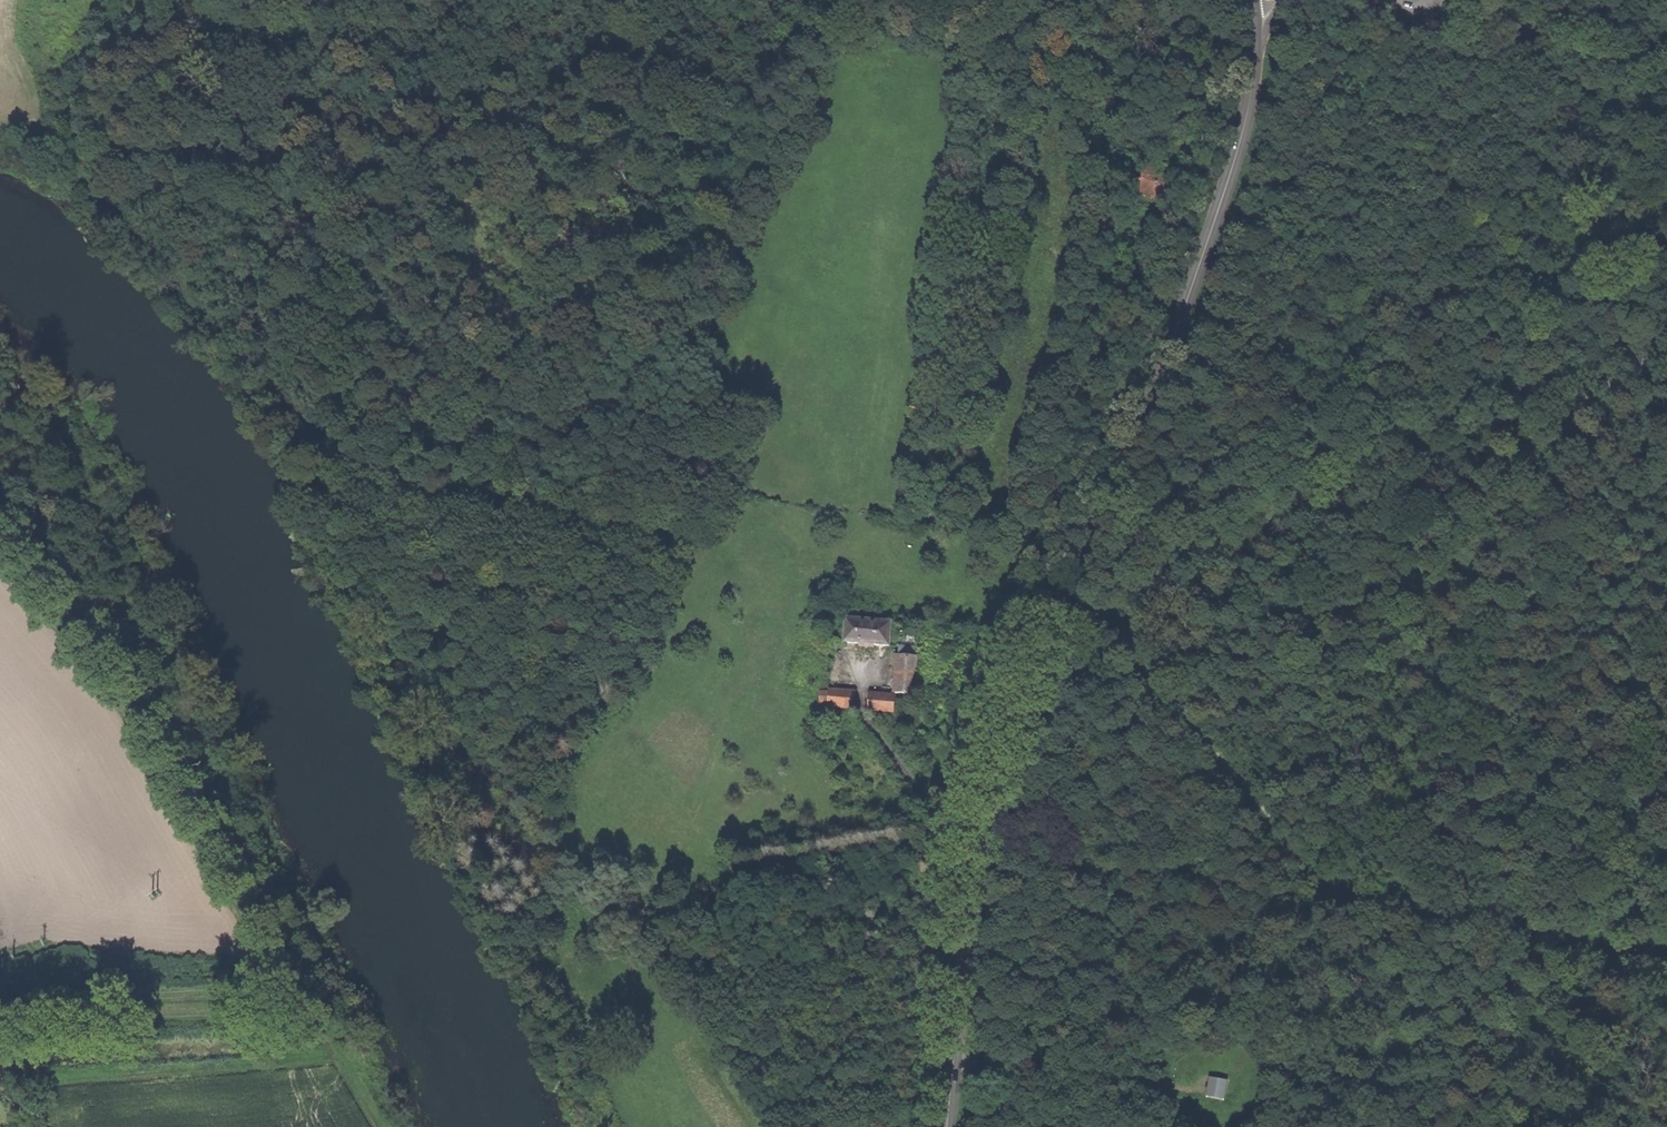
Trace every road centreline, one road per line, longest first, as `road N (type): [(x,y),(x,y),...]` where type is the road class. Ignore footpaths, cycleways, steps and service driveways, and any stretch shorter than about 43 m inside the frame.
road 1 (secondary): [(1255,0),(1254,65),(1231,169),(1107,523),(1037,672),(983,848),(947,1126)]
road 2 (track): [(1666,968),(983,848)]
road 3 (track): [(1466,20),(1666,72)]

